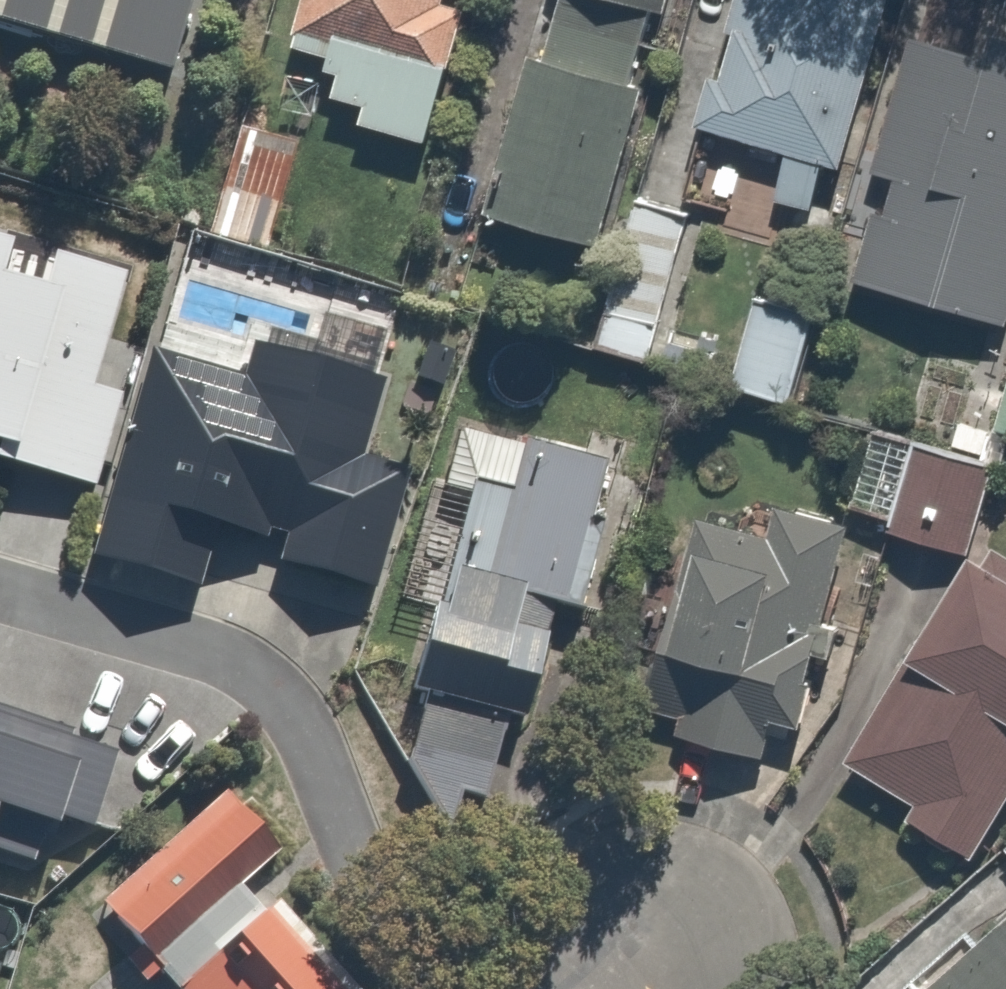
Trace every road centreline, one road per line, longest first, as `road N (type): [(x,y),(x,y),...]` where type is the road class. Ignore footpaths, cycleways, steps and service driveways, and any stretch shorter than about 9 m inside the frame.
road 1 (residential): [(0,587),(218,650),(272,685),(298,718),(352,857),(372,889),(402,913),(481,927),(650,937)]

